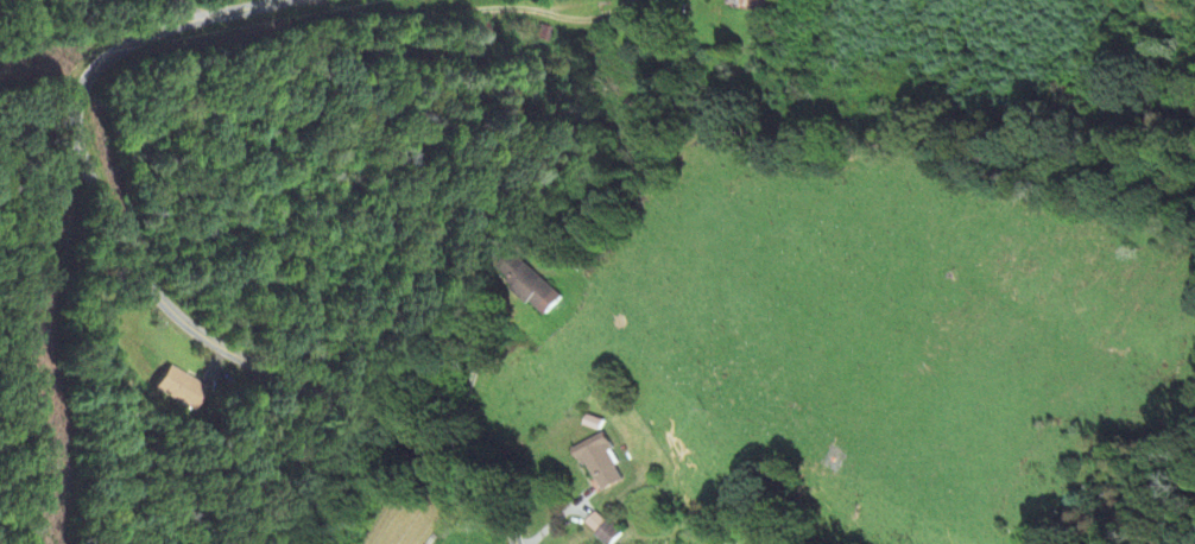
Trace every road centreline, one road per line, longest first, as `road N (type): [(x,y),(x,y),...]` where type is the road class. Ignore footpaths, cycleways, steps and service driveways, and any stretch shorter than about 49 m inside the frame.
road 1 (residential): [(512,543),(479,487),(432,455),(235,359),(166,305),(94,185),(78,116),(82,83),(103,62),(135,43),(288,0)]

